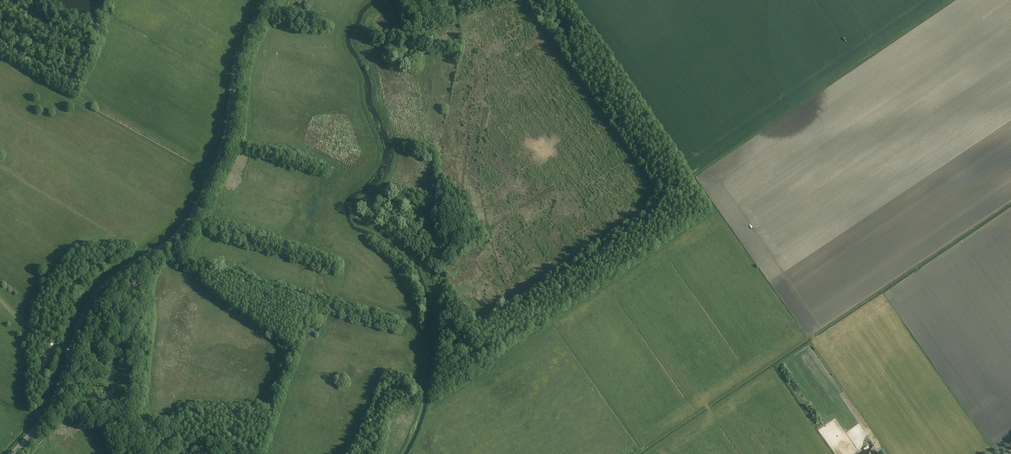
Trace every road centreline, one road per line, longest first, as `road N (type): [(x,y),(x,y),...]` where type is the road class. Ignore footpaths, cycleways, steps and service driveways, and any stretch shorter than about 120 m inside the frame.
road 1 (unclassified): [(11,453),(53,399),(95,295),(190,219),(224,146),(240,52),(265,0)]

